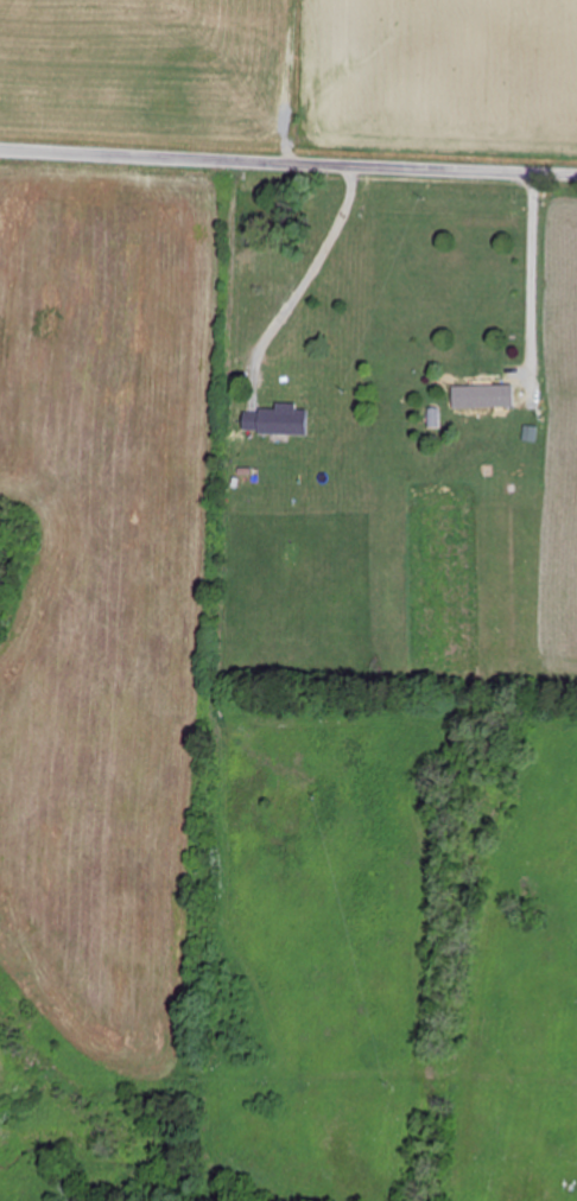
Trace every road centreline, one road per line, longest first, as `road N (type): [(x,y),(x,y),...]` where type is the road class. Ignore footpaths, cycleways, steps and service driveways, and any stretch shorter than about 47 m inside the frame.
road 1 (residential): [(576,181),(0,155)]

